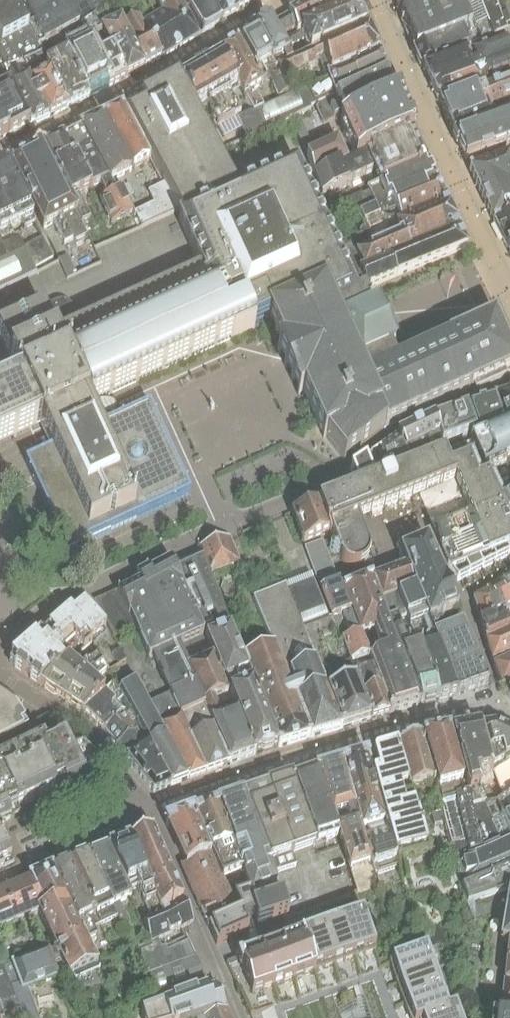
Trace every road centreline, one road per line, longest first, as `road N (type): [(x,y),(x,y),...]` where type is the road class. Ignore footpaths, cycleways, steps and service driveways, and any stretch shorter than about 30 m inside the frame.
road 1 (residential): [(0,651),(76,593),(347,468)]
road 2 (residential): [(509,716),(493,706),(352,743),(149,813)]
road 3 (residential): [(374,0),(509,301)]
road 4 (residential): [(283,0),(0,155)]
road 5 (residential): [(244,1017),(149,813)]
road 6 (residential): [(149,813),(105,750),(0,674)]
road 7 (residential): [(0,879),(149,813)]

